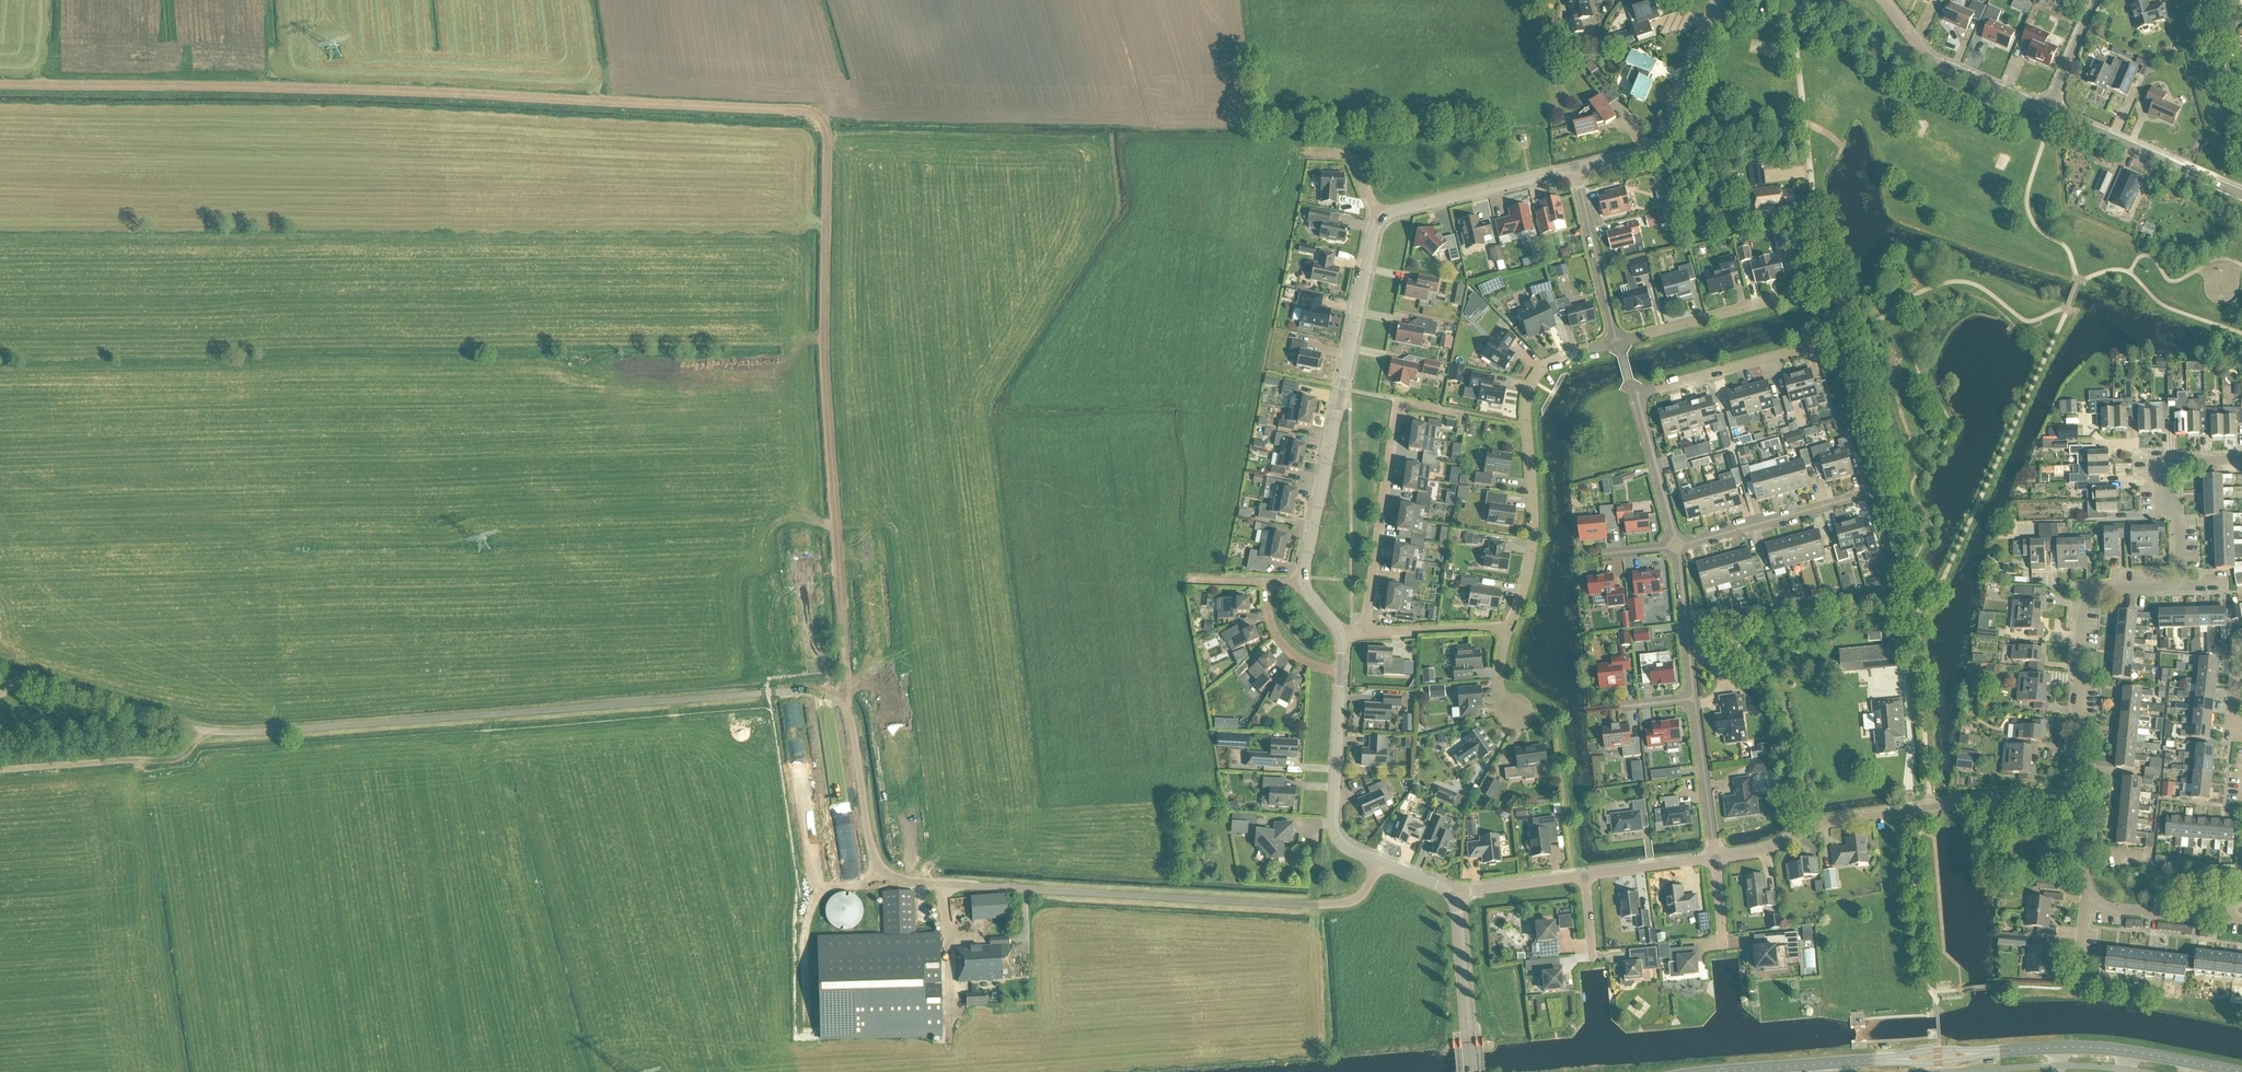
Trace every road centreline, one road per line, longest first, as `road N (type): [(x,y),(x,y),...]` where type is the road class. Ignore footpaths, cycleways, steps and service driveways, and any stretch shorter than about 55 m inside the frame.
road 1 (unclassified): [(1380,863),(1356,899),(1320,906),(898,882),(872,853),(846,711),(823,695),(773,693)]
road 2 (residential): [(1305,585),(1376,224),(1395,212),(1576,168)]
road 3 (residential): [(1717,861),(1765,853),(1809,830),(1925,806),(2077,798)]
road 4 (residential): [(1616,344),(1551,363),(1528,392),(1533,536),(1507,632)]
road 5 (residential): [(2077,798),(2083,614),(2094,598),(2114,591),(2181,589)]
road 6 (residential): [(1365,632),(1398,405),(1456,416)]
road 7 (tertiary): [(2236,1071),(2092,1048),(1969,1056)]
road 8 (residential): [(1576,168),(1646,151),(1661,139),(1718,0)]
road 9 (residential): [(2181,589),(2176,511),(2159,495),(2157,460),(2241,460)]
road 10 (residential): [(1380,863),(1347,849),(1333,829),(1341,672)]
road 11 (track): [(0,771),(178,758),(198,730)]
road 12 (residential): [(2241,196),(2049,111)]
road 13 (residential): [(2049,111),(1931,61),(1882,0)]
road 14 (tertiary): [(1905,1059),(1717,1071)]
road 15 (residential): [(1678,546),(1858,499)]
road 16 (residential): [(1616,344),(1576,168)]
road 17 (residential): [(1470,1071),(1456,894)]
road 18 (residential): [(1787,299),(1616,344)]
road 19 (residential): [(1638,397),(1808,349)]
road 20 (residential): [(1717,861),(1695,699)]
road 21 (residential): [(1678,546),(1638,397)]
road 22 (residential): [(1695,699),(1678,546)]
road 23 (residential): [(2240,906),(2182,916),(2088,905)]
road 24 (residential): [(1507,632),(1365,632)]
road 25 (residential): [(1586,877),(1717,861)]
road 26 (residential): [(1456,894),(1586,877)]
road 27 (residential): [(1341,672),(1287,650),(1267,614),(1268,584)]

